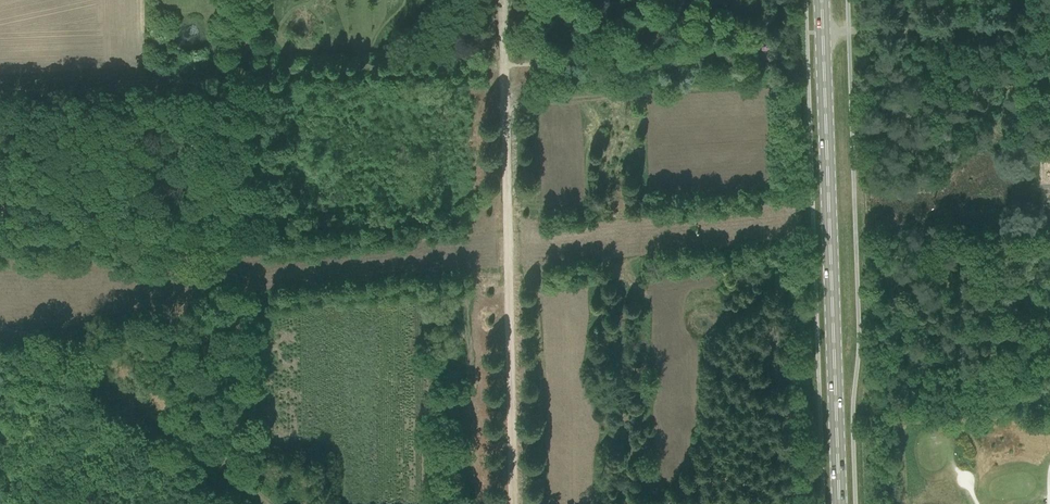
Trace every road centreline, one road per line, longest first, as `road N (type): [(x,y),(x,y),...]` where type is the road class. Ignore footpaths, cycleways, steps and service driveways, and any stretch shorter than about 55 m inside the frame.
road 1 (primary): [(840,503),(822,0)]

